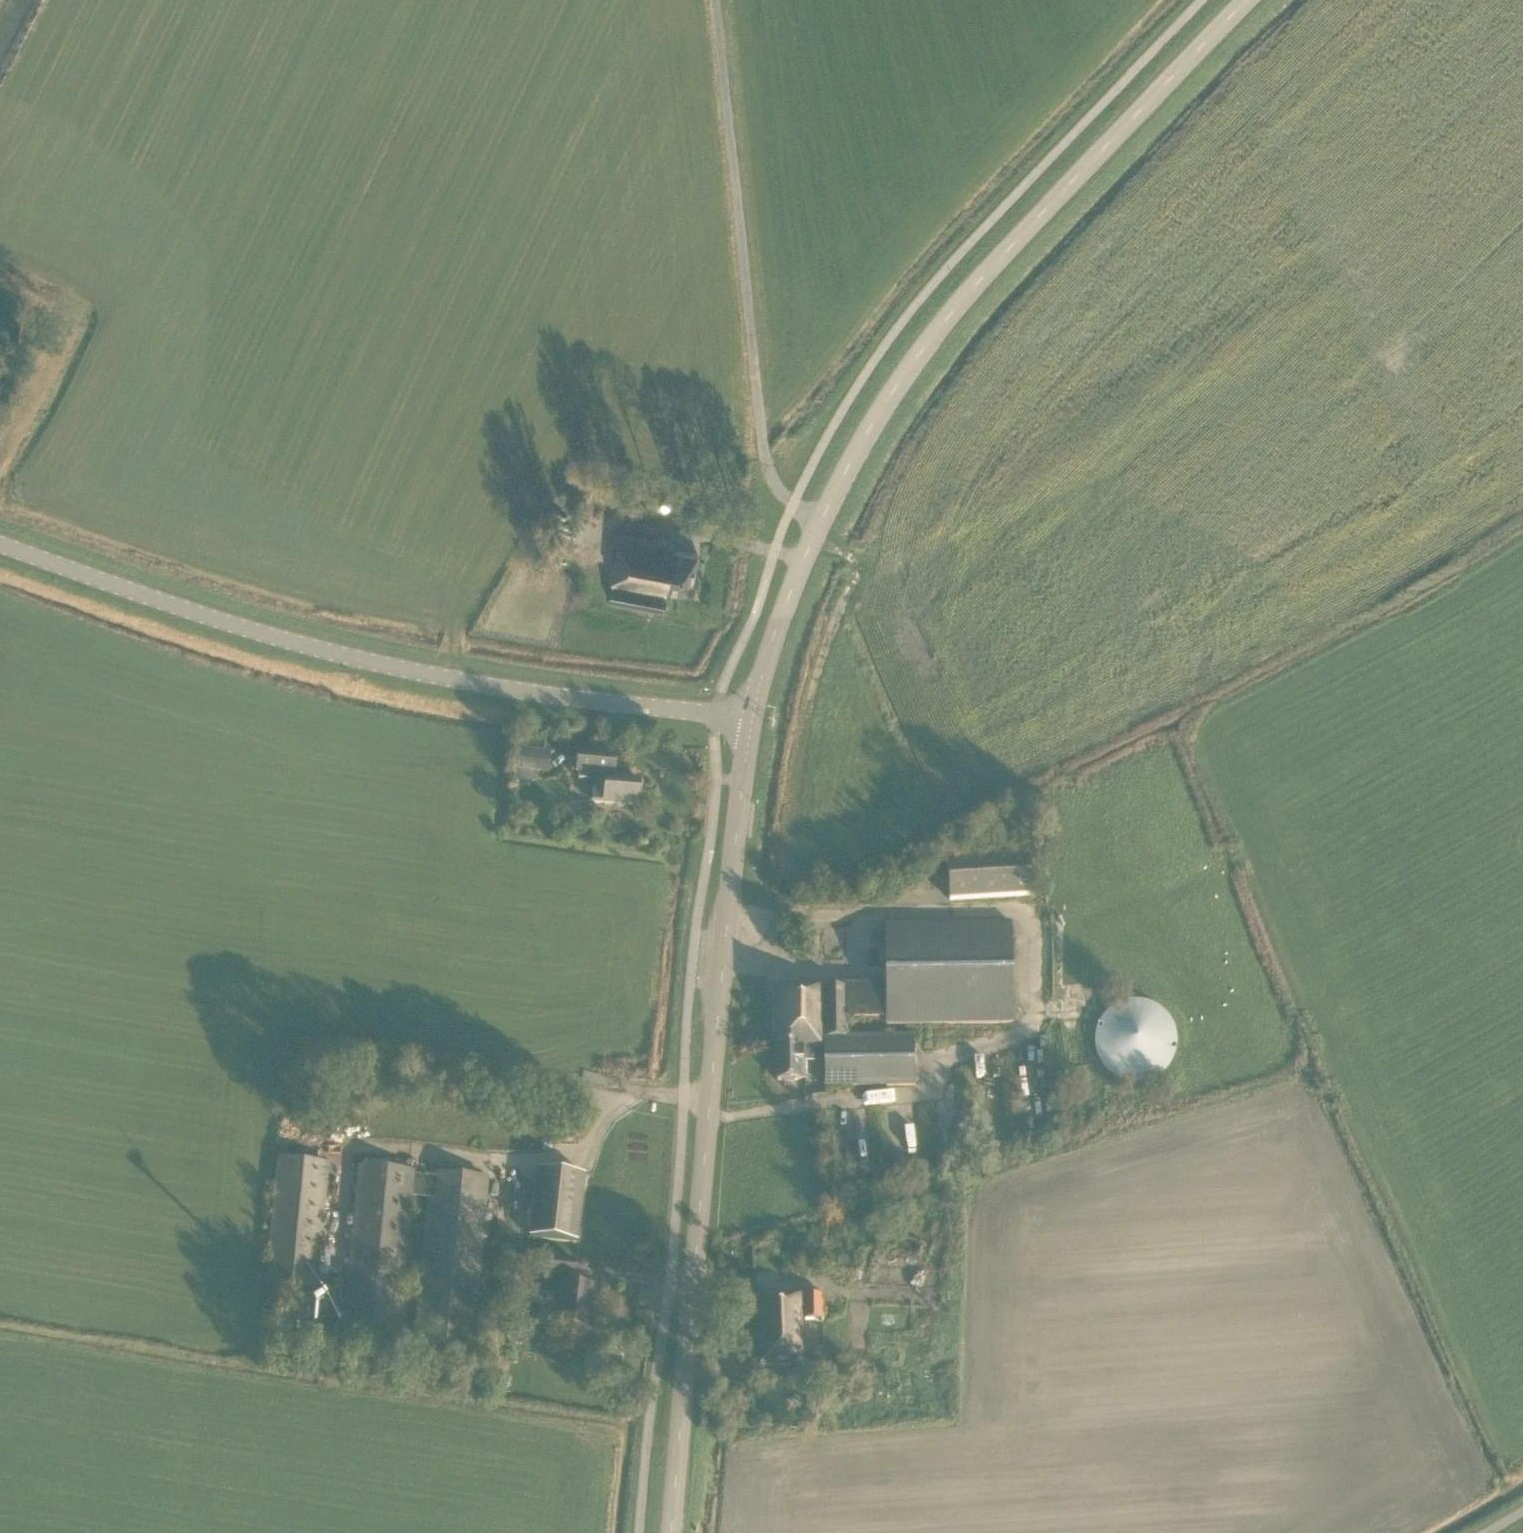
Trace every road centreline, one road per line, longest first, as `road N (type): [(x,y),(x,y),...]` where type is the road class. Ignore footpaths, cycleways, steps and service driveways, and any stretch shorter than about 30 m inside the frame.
road 1 (tertiary): [(752,722),(798,575),(899,381),(1000,257),(1247,0)]
road 2 (tertiary): [(674,1532),(752,722)]
road 3 (tertiary): [(752,722),(512,691),(339,656),(236,628),(0,545)]
road 4 (track): [(820,526),(772,484),(717,0)]

